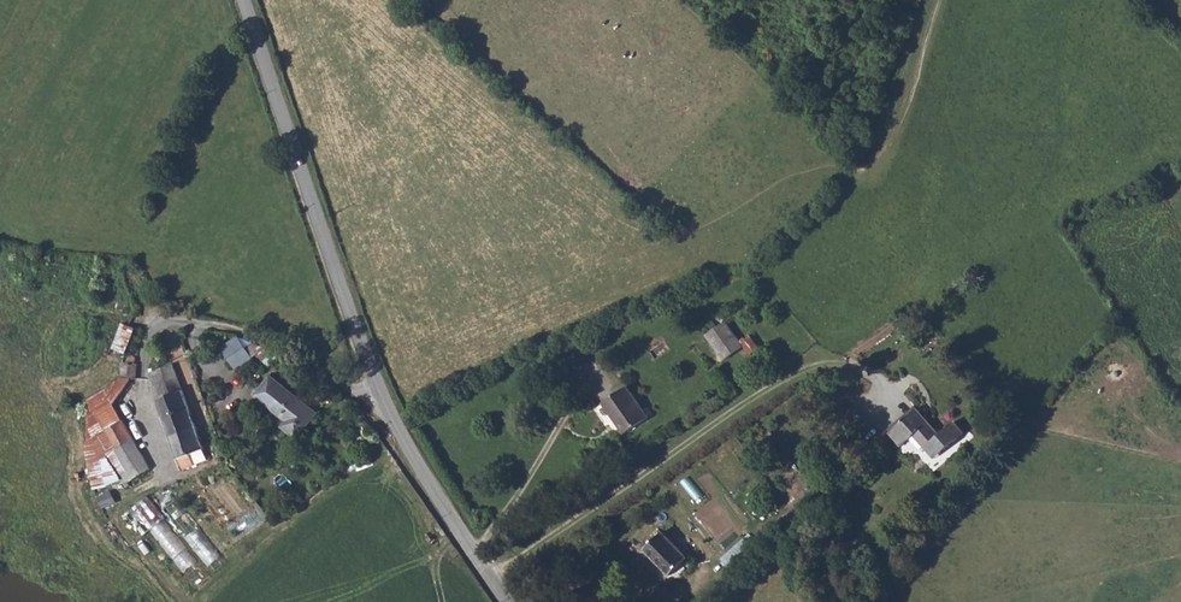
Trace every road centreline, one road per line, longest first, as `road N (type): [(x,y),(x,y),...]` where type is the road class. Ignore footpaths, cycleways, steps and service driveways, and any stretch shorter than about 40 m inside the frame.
road 1 (tertiary): [(506,601),(423,476),(362,353),(242,0)]

